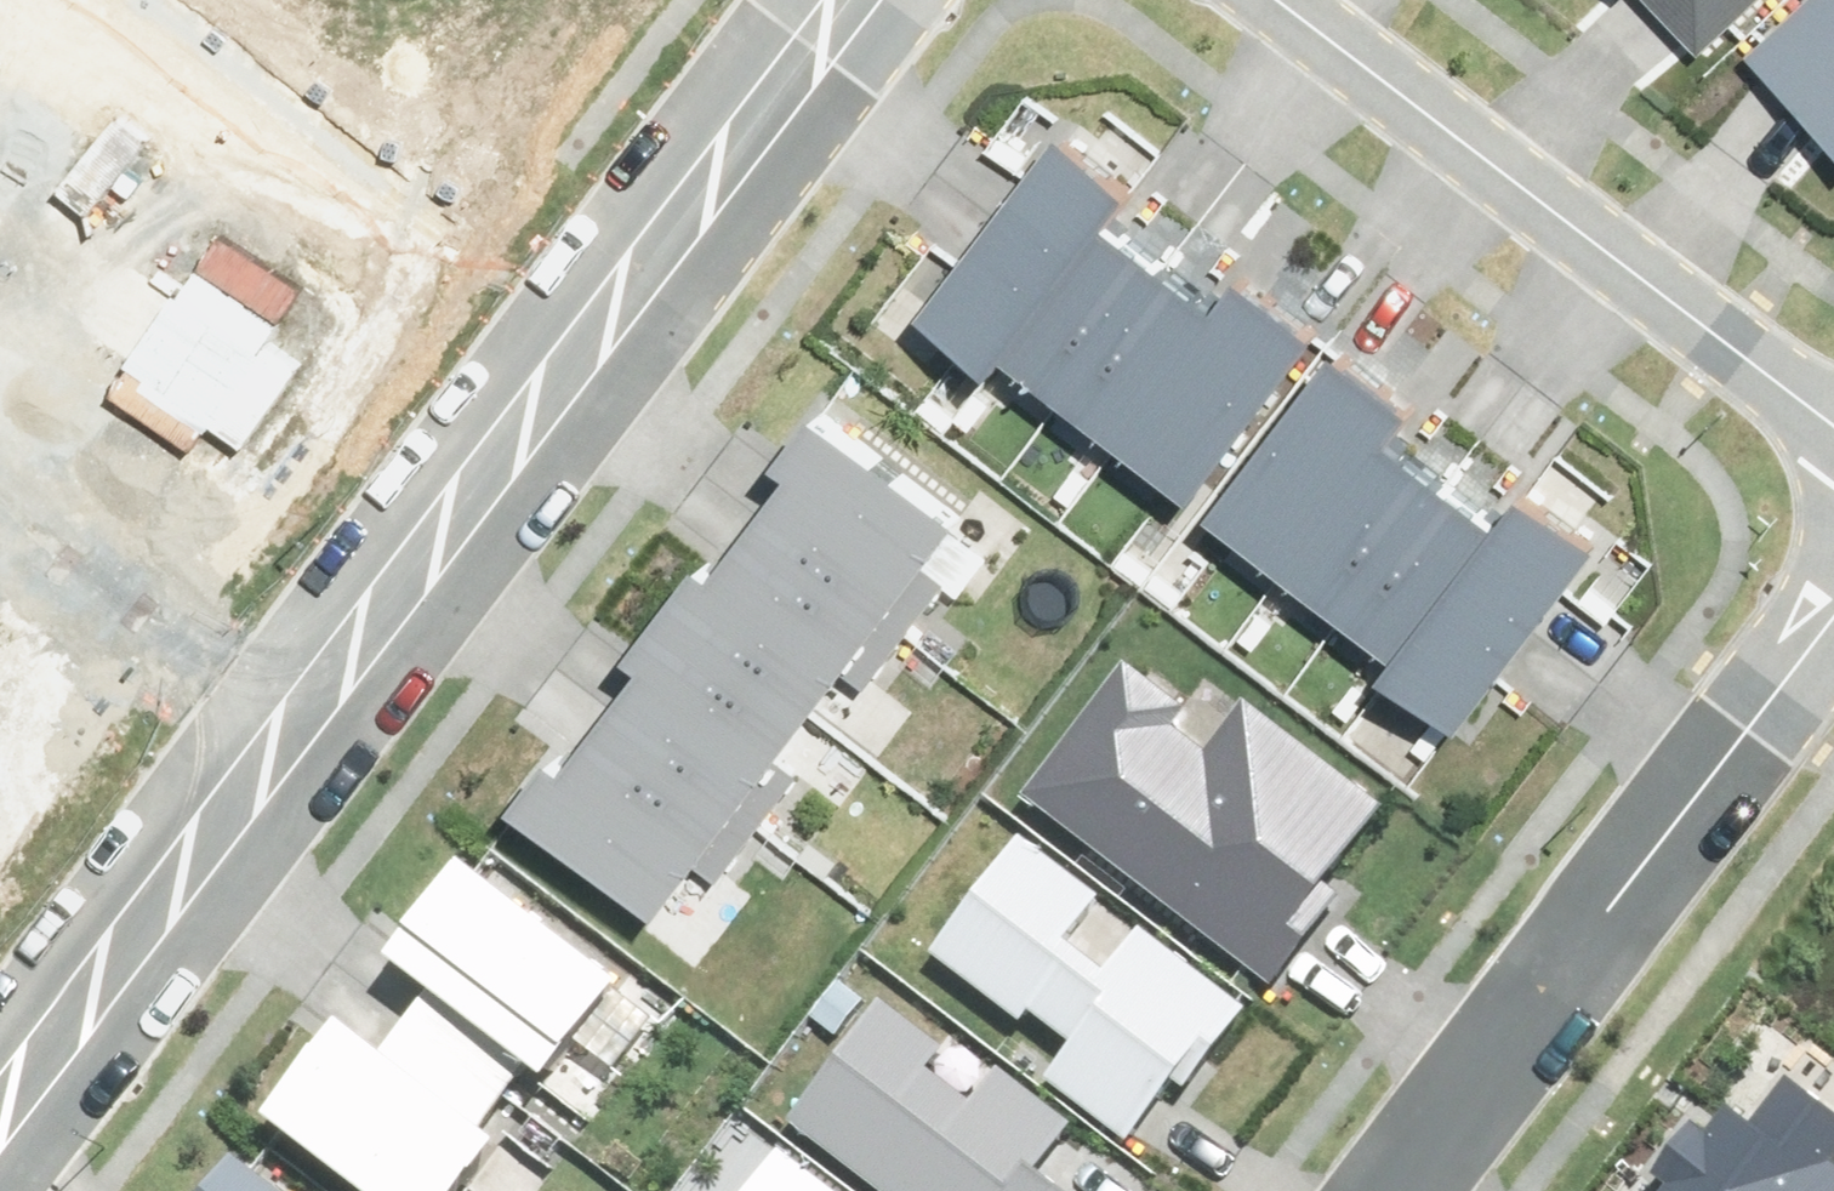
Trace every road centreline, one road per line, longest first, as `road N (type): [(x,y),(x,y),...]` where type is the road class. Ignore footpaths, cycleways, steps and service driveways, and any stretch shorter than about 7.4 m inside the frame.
road 1 (residential): [(328,678),(848,0)]
road 2 (residential): [(1224,0),(1833,470)]
road 3 (residential): [(1358,1190),(1833,611)]
road 4 (residential): [(0,1105),(328,678)]
road 5 (residential): [(328,678),(0,432)]

